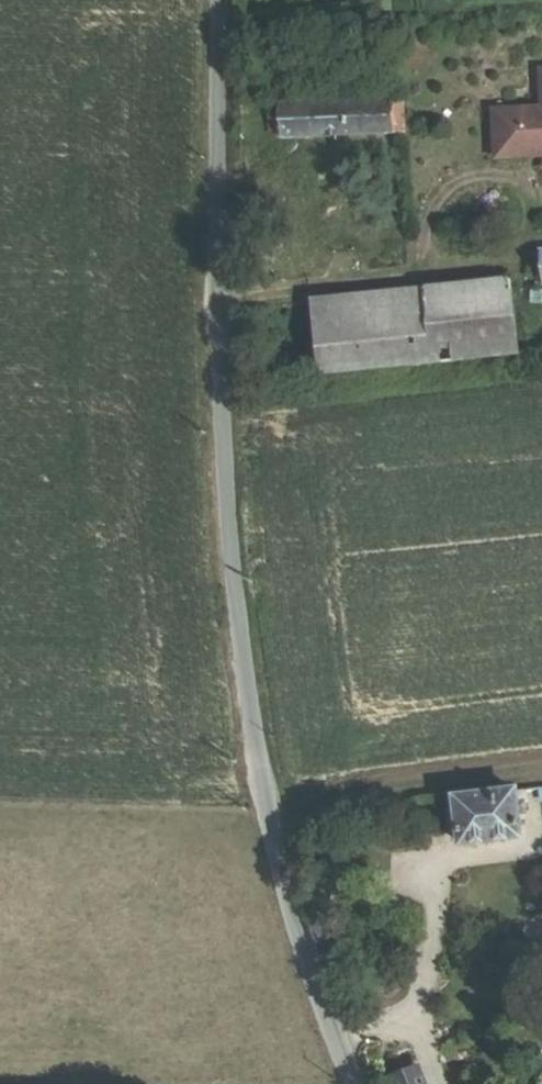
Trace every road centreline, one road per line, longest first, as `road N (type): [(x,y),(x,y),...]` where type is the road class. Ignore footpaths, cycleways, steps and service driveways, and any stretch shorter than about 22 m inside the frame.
road 1 (residential): [(220,0),(230,570),(276,851),(354,1083)]

